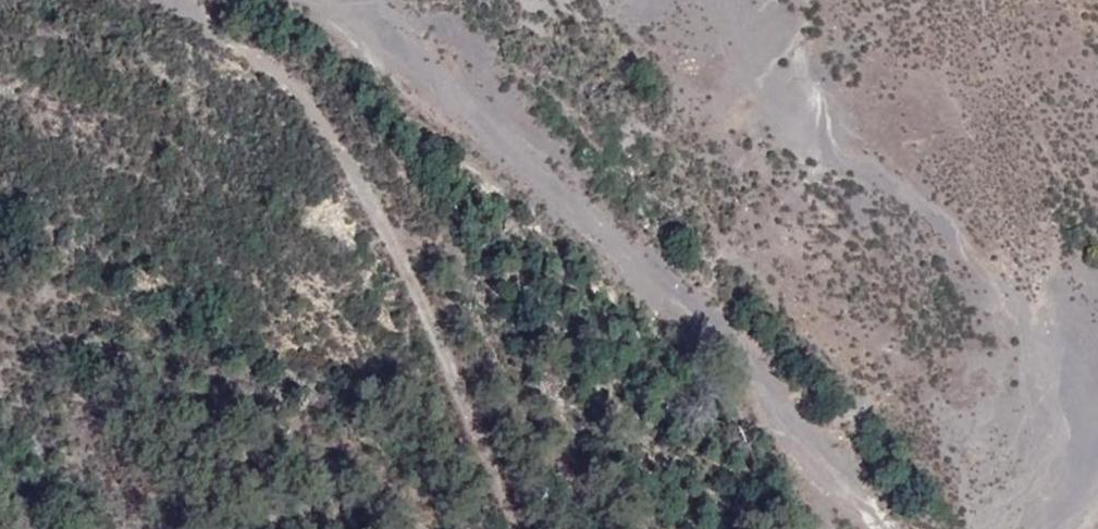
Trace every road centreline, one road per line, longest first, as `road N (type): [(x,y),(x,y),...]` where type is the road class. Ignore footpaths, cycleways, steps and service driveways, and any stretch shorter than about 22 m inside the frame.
road 1 (track): [(379,0),(921,528)]

